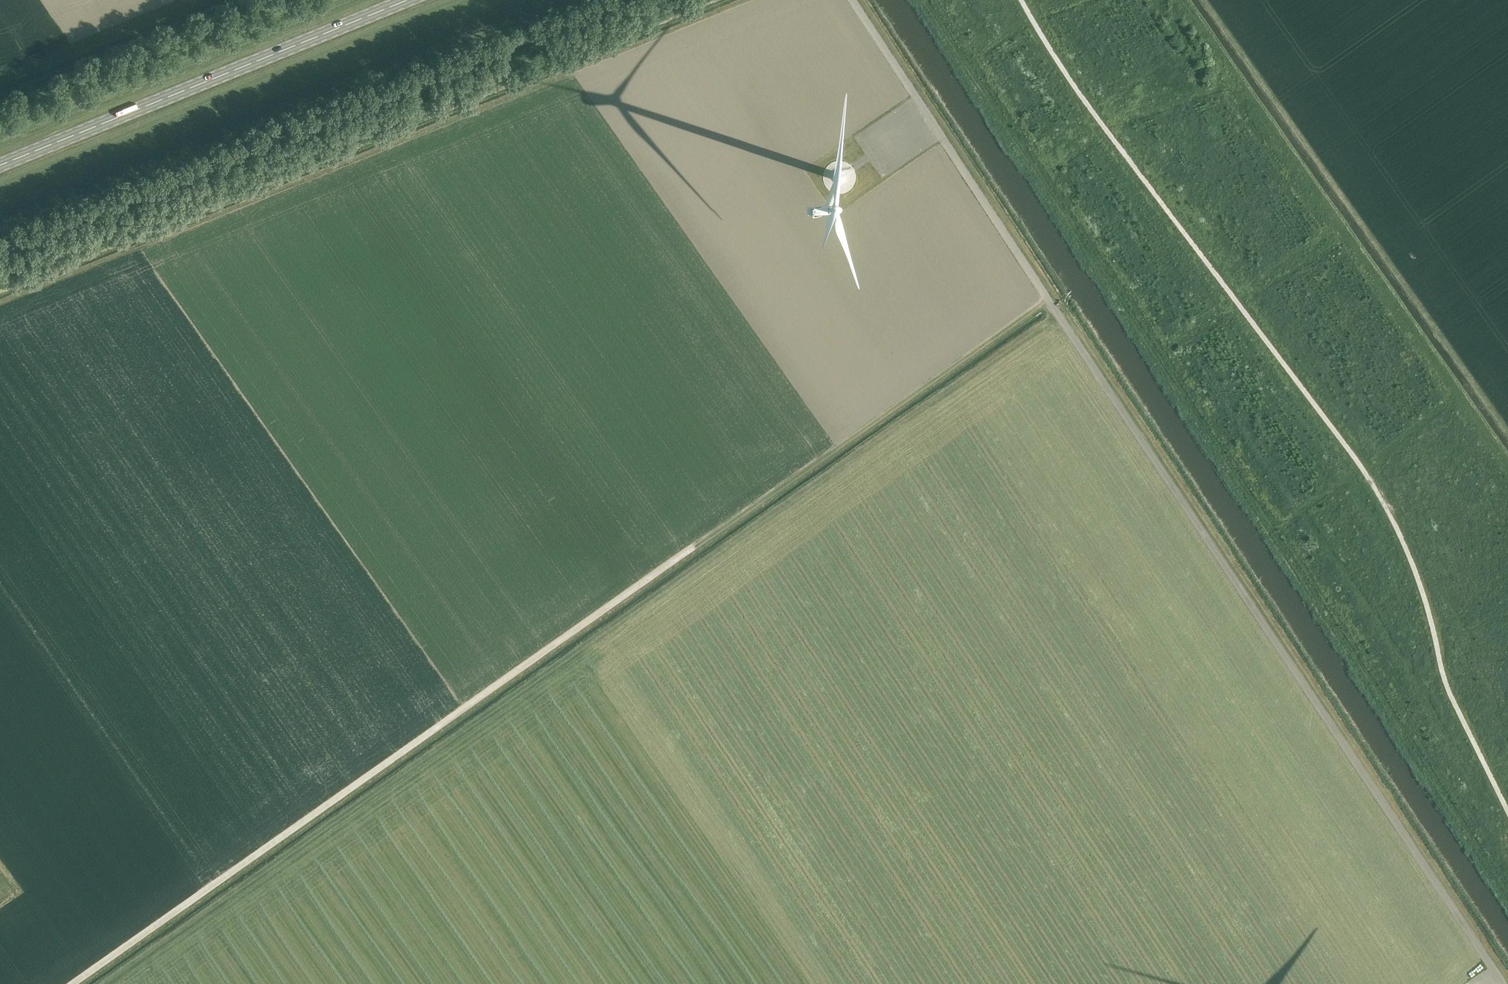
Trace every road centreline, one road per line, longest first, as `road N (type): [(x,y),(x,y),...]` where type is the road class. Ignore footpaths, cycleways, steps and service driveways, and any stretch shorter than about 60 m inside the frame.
road 1 (track): [(72,983),(1050,300)]
road 2 (secondary): [(0,166),(407,0)]

